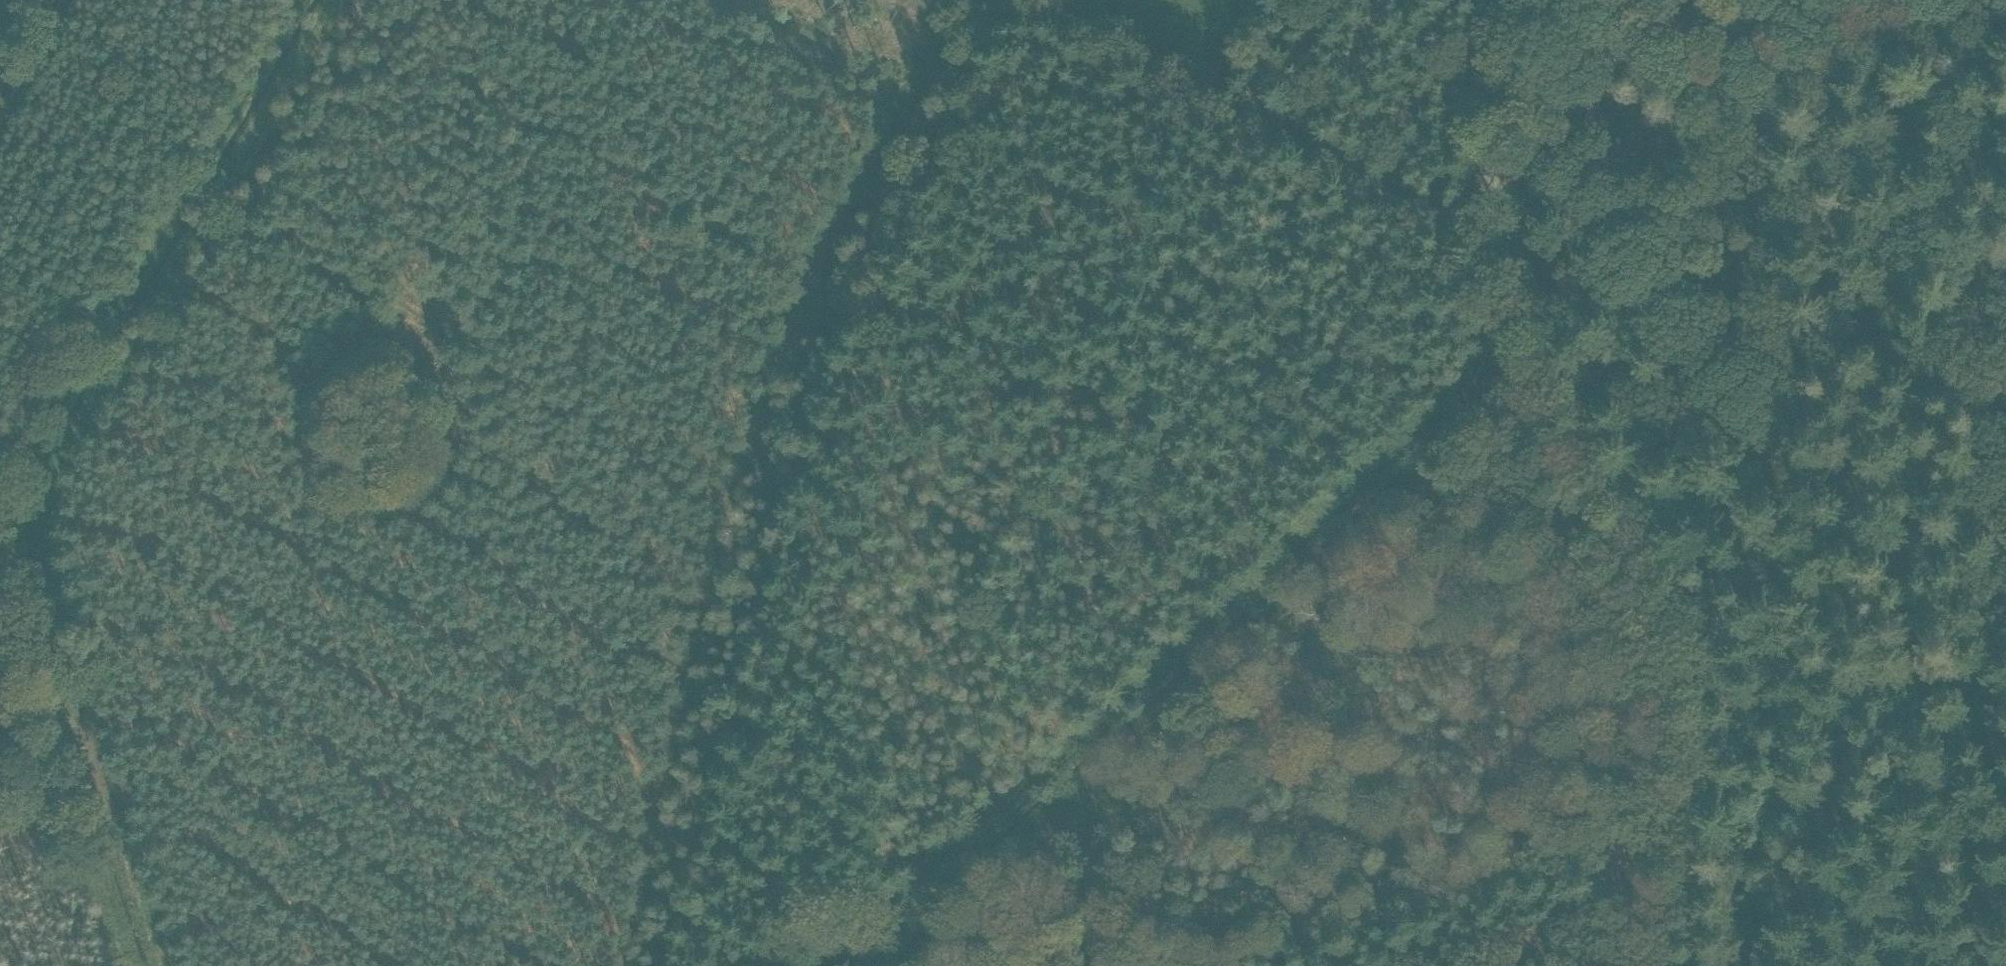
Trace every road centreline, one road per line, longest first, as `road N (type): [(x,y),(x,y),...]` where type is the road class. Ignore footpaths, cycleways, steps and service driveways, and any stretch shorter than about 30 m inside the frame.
road 1 (unclassified): [(1627,965),(1661,864),(1673,728),(1644,616),(1492,326),(1480,267),(1499,134),(1542,0)]
road 2 (track): [(1049,0),(1321,160),(1483,229)]
road 3 (track): [(1874,0),(2005,106)]
road 4 (track): [(60,0),(0,115)]

